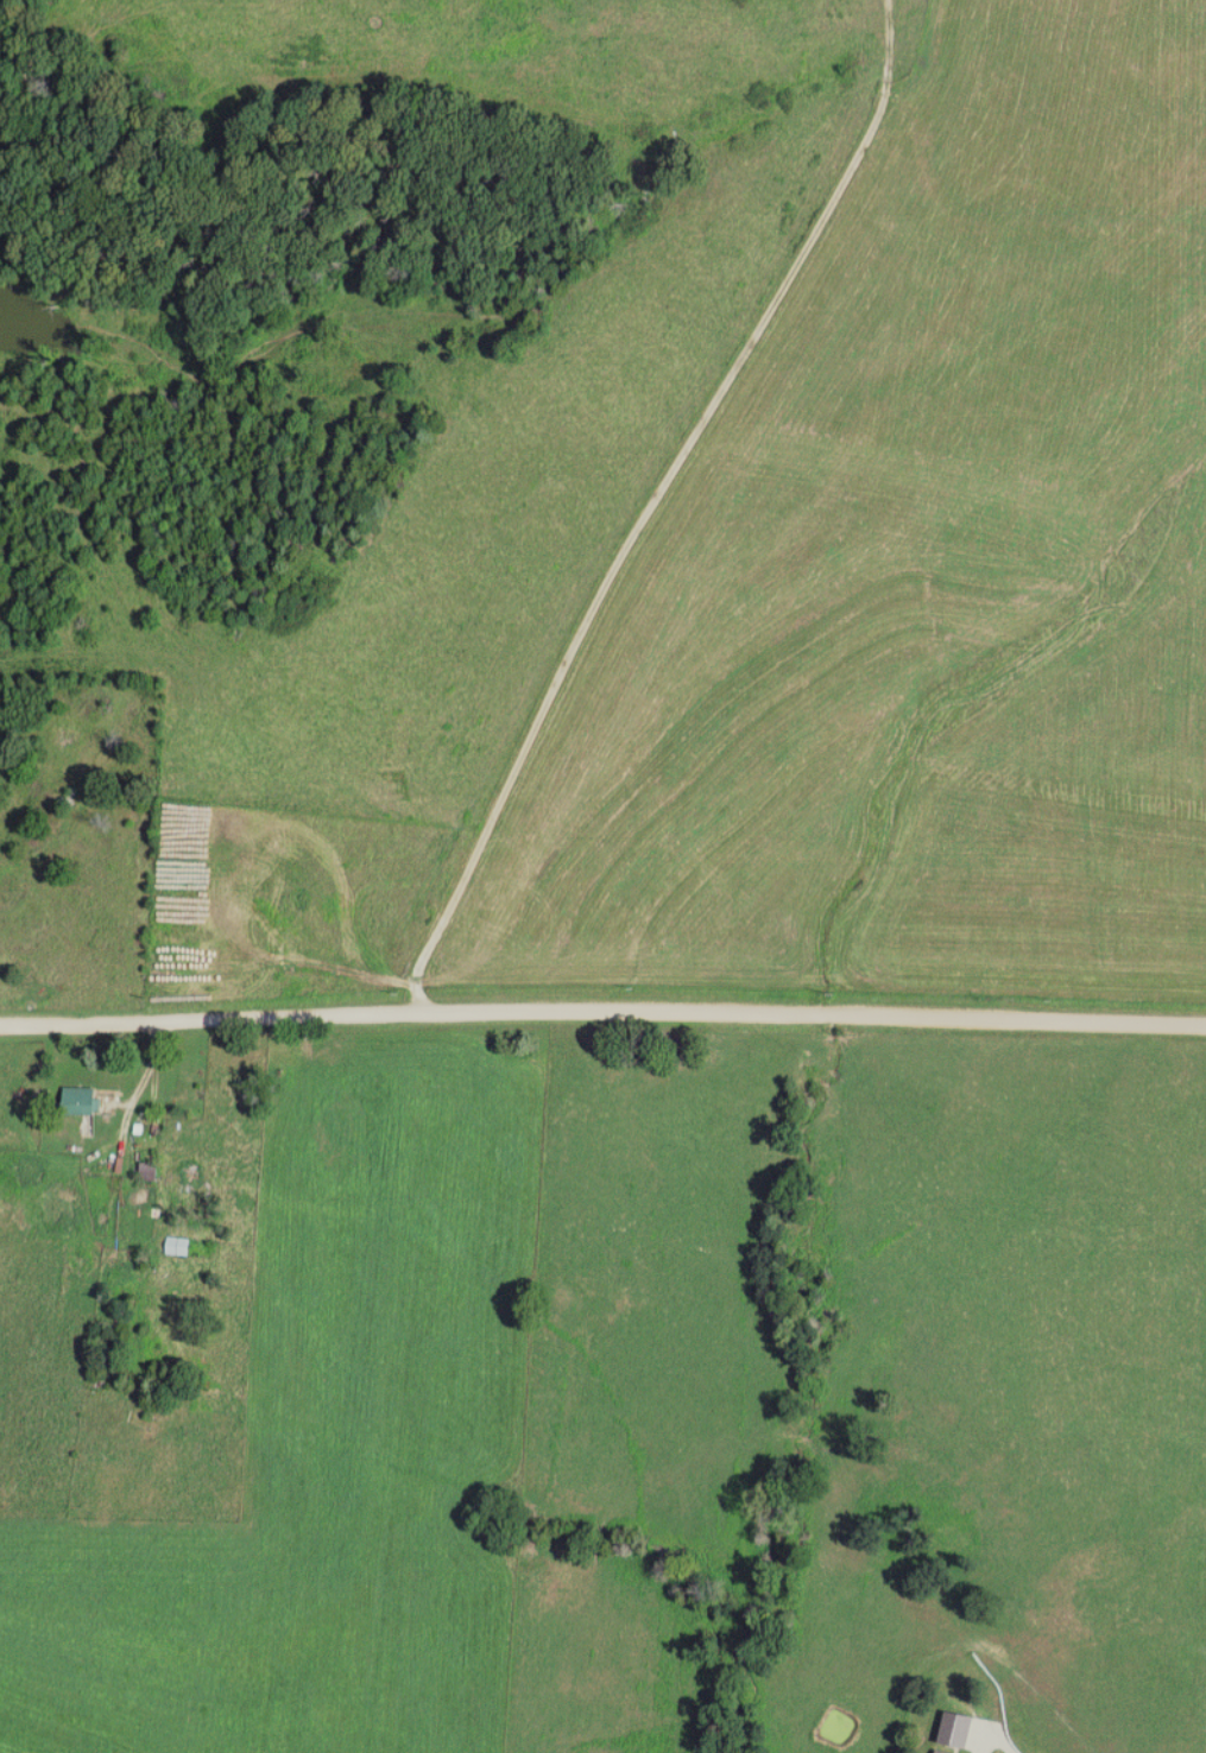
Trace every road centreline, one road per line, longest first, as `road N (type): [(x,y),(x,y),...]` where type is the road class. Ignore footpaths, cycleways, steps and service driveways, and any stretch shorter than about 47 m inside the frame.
road 1 (residential): [(0,1027),(1205,1027)]

